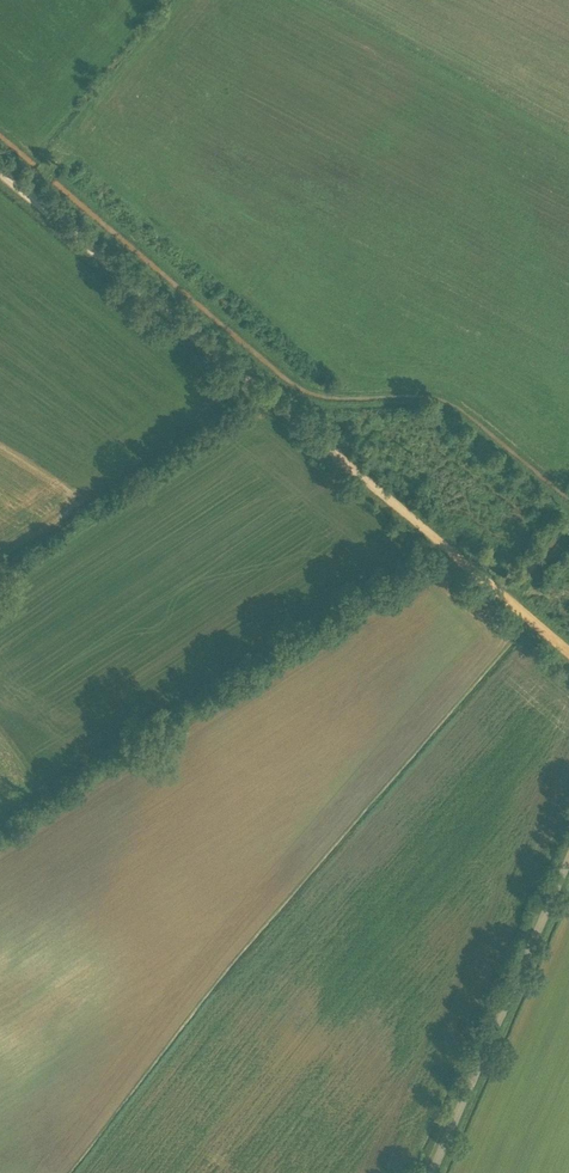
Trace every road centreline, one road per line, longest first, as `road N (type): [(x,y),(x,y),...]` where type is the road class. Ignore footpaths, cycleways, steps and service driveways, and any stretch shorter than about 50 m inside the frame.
road 1 (track): [(568,652),(0,166)]
road 2 (unclassified): [(434,1172),(568,856)]

